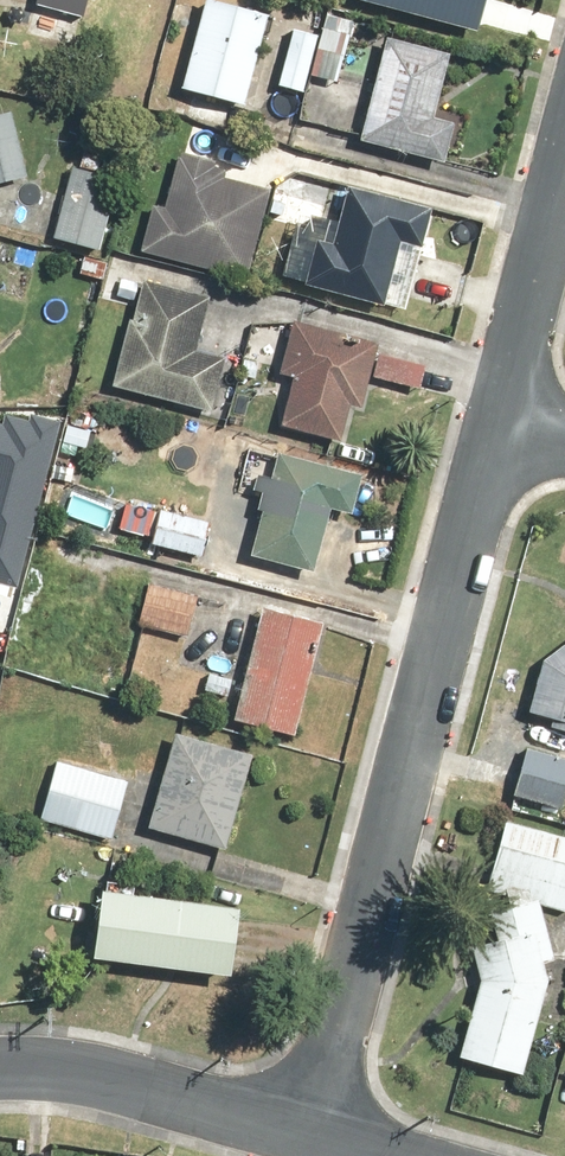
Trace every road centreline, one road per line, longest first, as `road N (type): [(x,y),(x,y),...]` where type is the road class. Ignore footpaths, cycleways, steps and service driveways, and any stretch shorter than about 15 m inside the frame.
road 1 (residential): [(497,417),(317,1133)]
road 2 (tertiary): [(0,1077),(88,1075),(317,1133)]
road 3 (residential): [(564,159),(497,417)]

